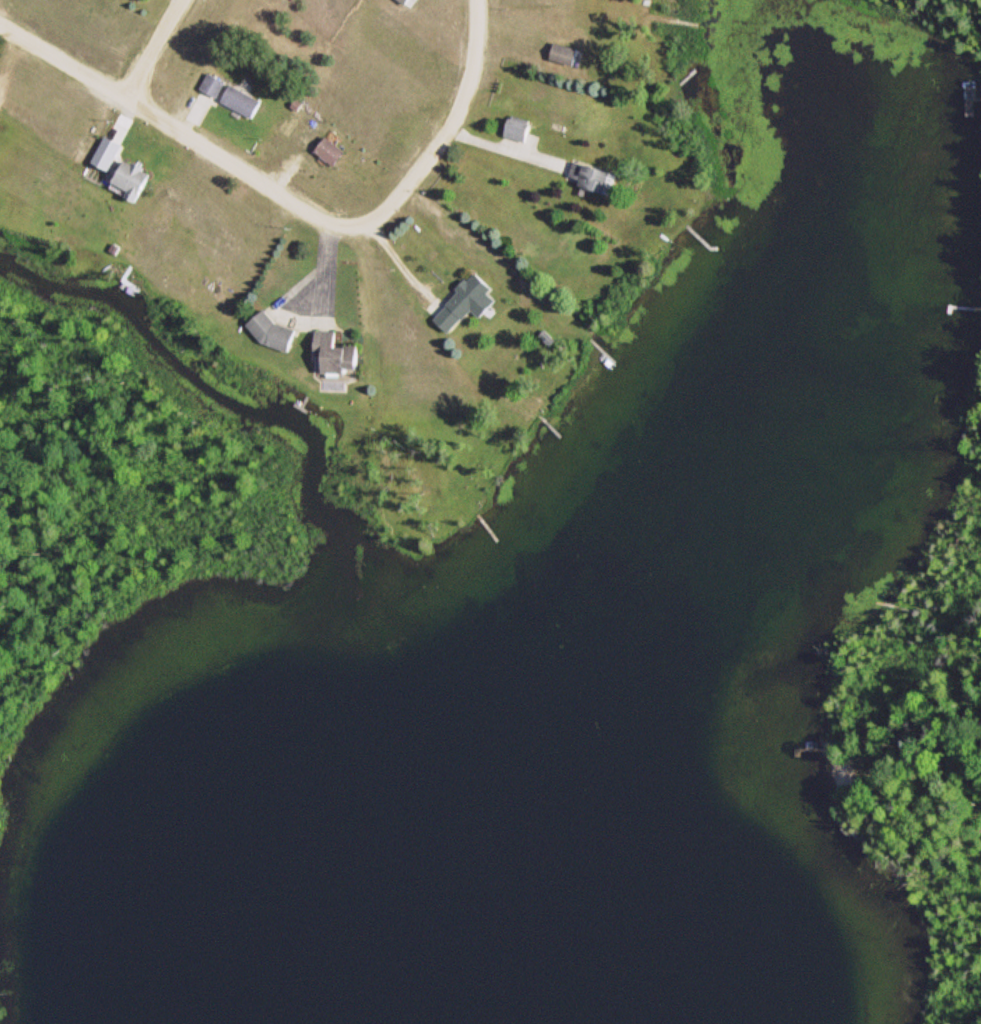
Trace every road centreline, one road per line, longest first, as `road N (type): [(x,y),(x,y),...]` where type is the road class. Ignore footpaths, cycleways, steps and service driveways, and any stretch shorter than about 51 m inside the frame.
road 1 (residential): [(359,224),(311,210),(0,25)]
road 2 (residential): [(479,0),(470,89),(451,131),(400,199),(359,224)]

